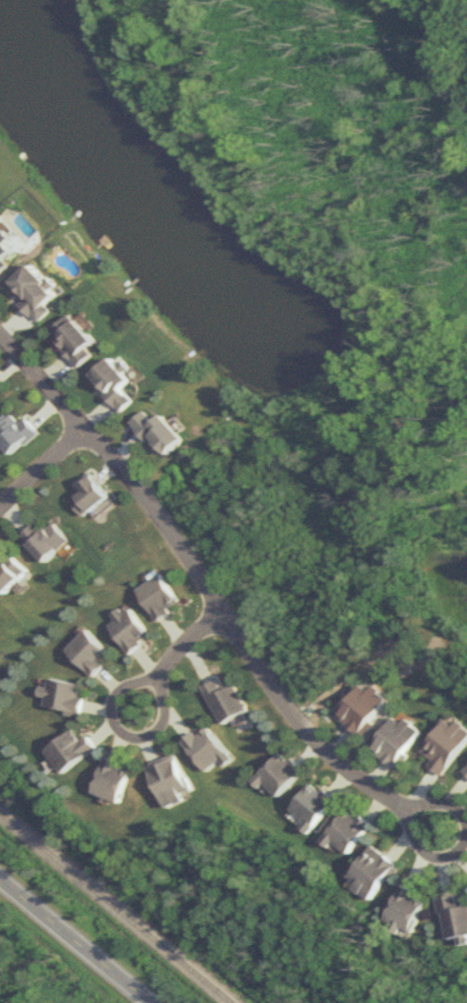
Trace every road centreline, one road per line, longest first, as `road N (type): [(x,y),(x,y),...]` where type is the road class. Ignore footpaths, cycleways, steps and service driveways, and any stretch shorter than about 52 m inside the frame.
road 1 (residential): [(0,334),(116,459),(317,740),(396,799)]
road 2 (residential): [(223,609),(162,669),(119,692),(114,713),(131,732),(162,723),(162,669)]
road 3 (tertiary): [(0,879),(151,1002)]

